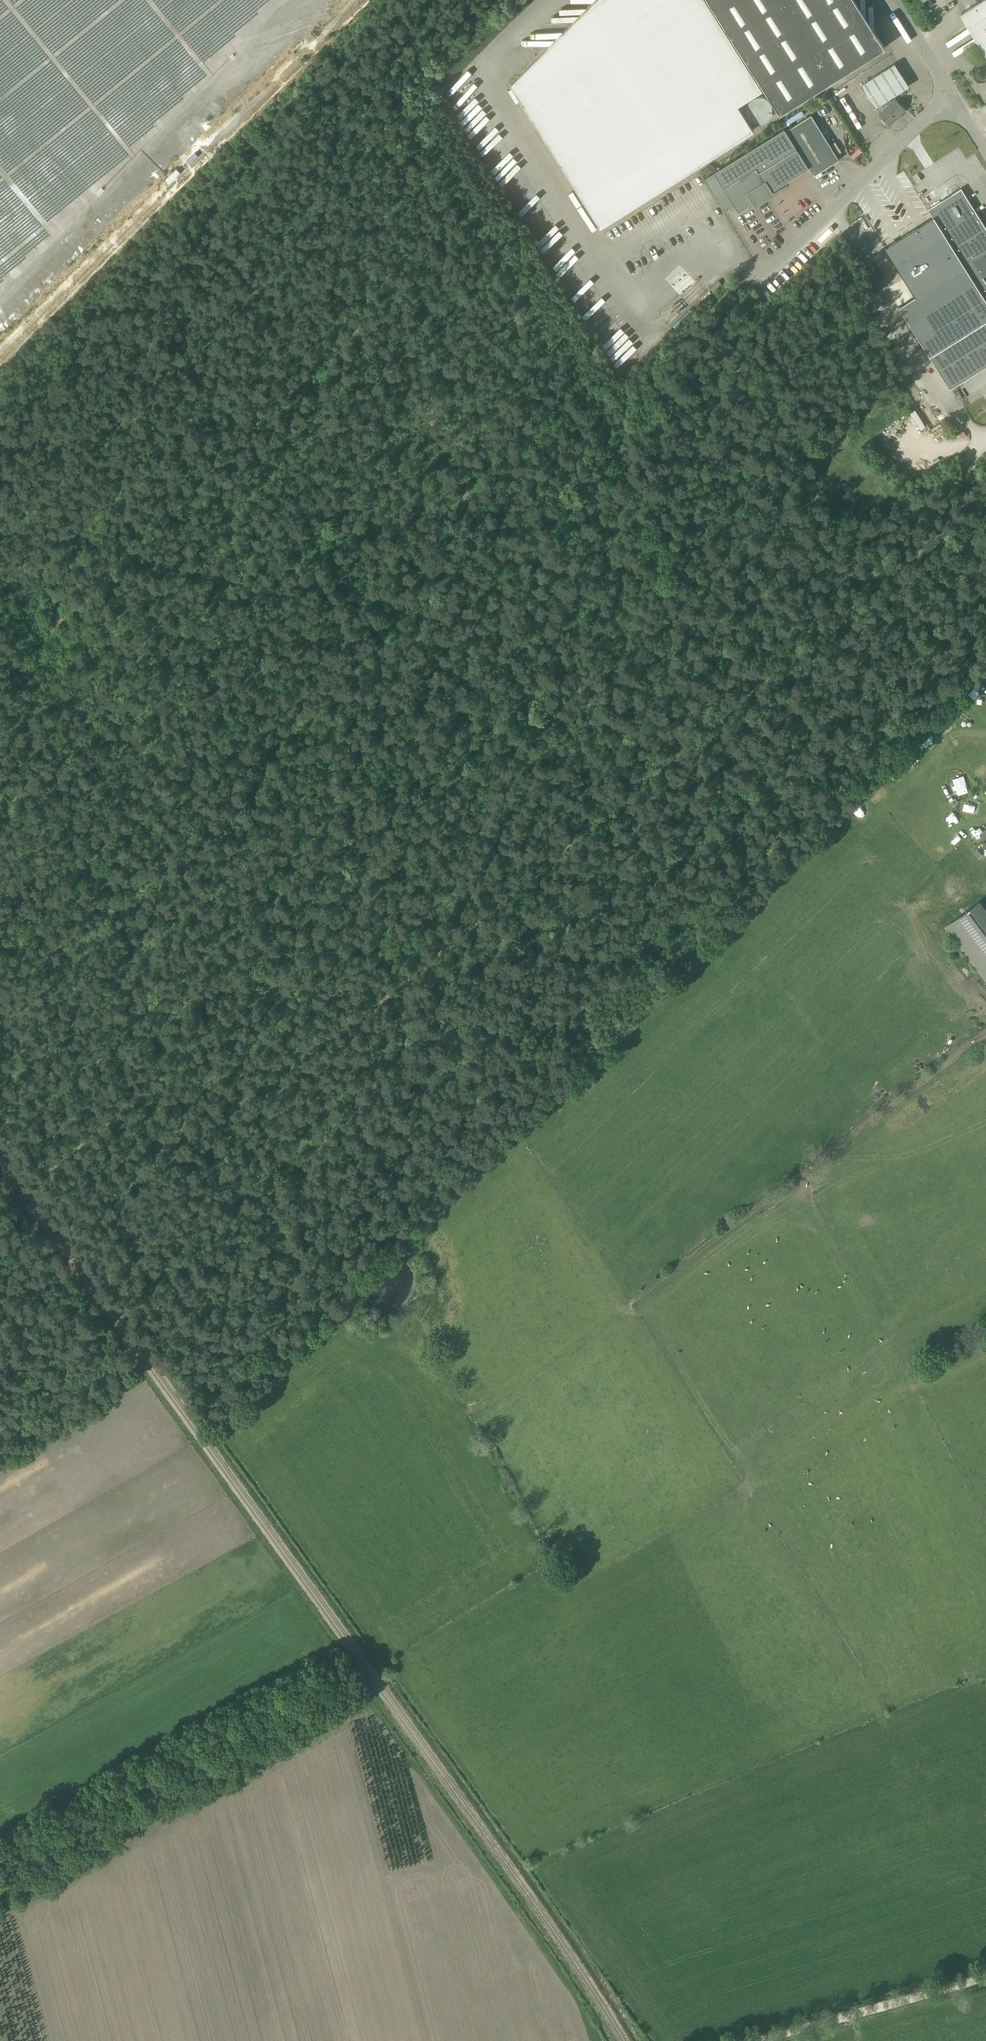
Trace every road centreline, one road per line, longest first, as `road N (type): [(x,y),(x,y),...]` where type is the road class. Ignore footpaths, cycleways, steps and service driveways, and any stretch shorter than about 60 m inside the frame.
road 1 (unclassified): [(752,281),(951,90)]
road 2 (track): [(757,2040),(985,1978)]

